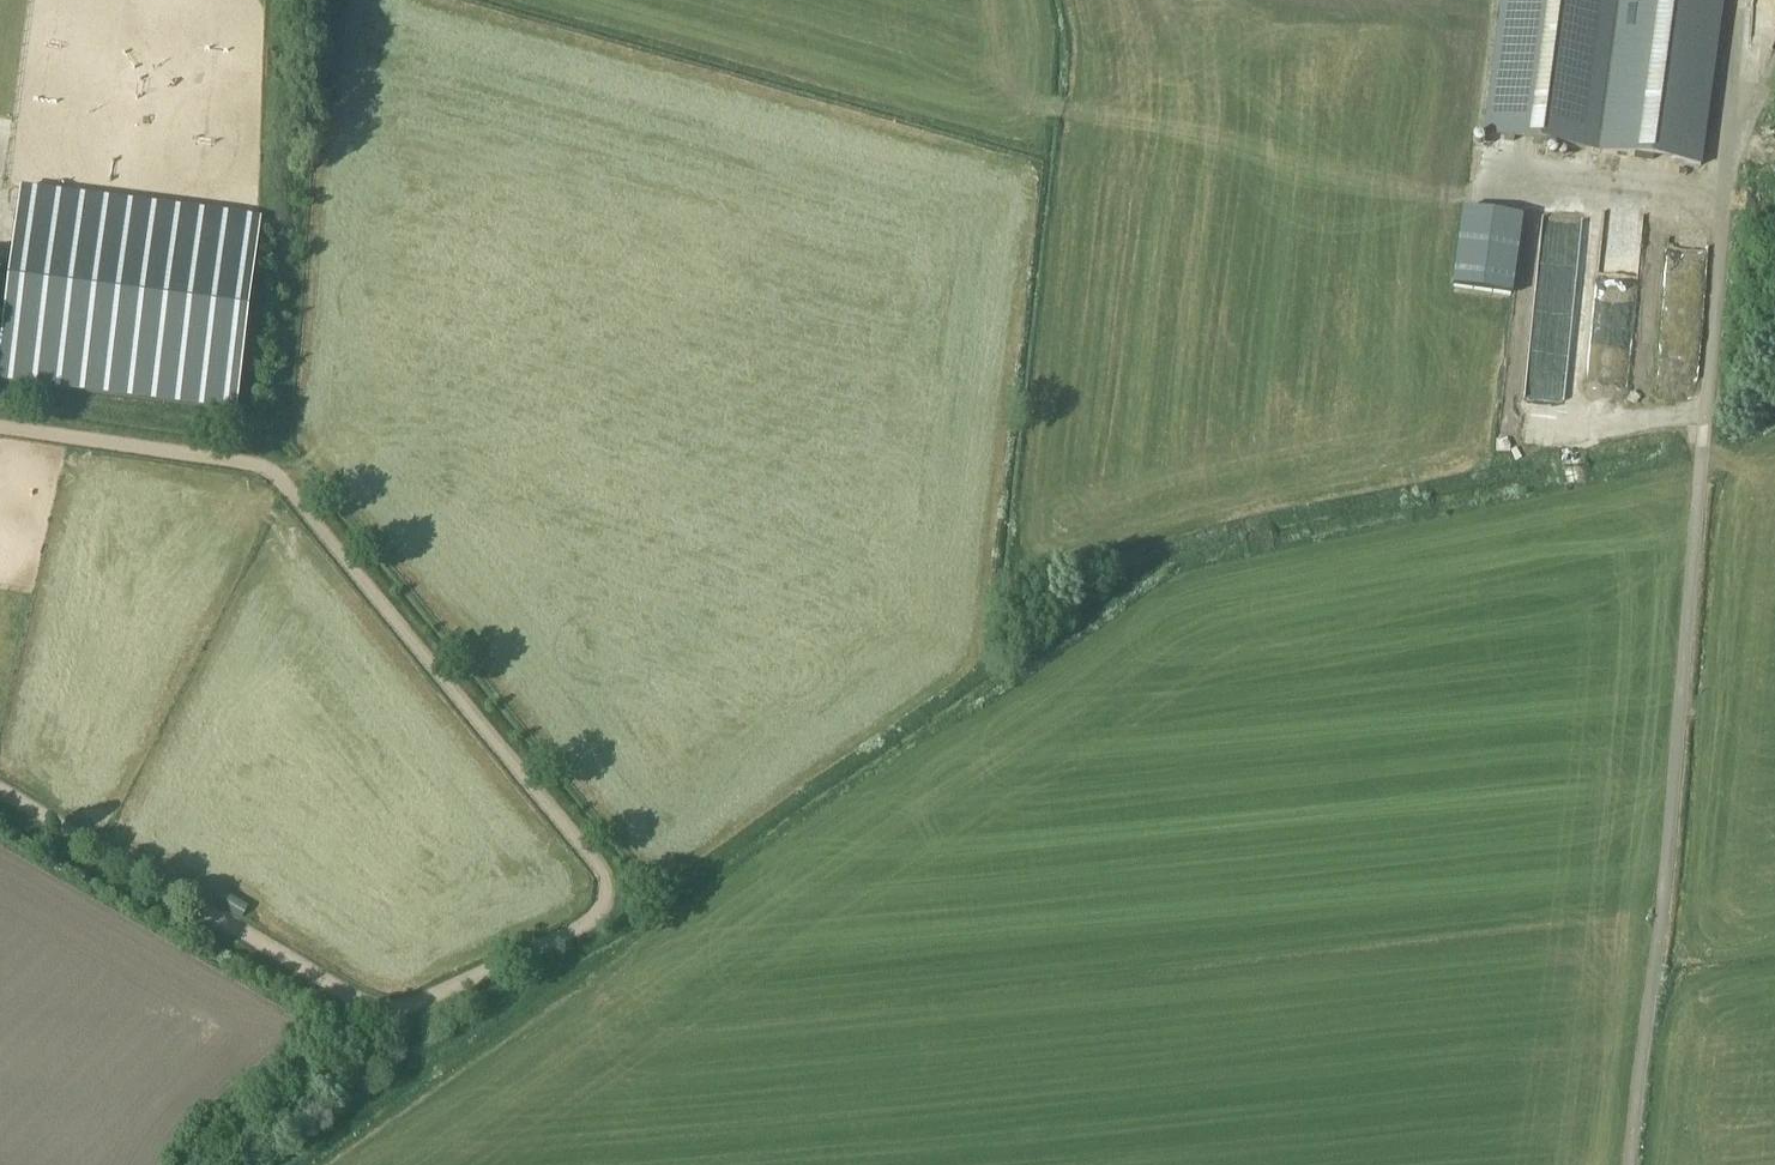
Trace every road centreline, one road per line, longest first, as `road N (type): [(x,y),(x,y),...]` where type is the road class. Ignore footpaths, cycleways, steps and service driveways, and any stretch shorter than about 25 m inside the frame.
road 1 (track): [(1628,1164),(1655,975),(1729,155),(1730,0)]

